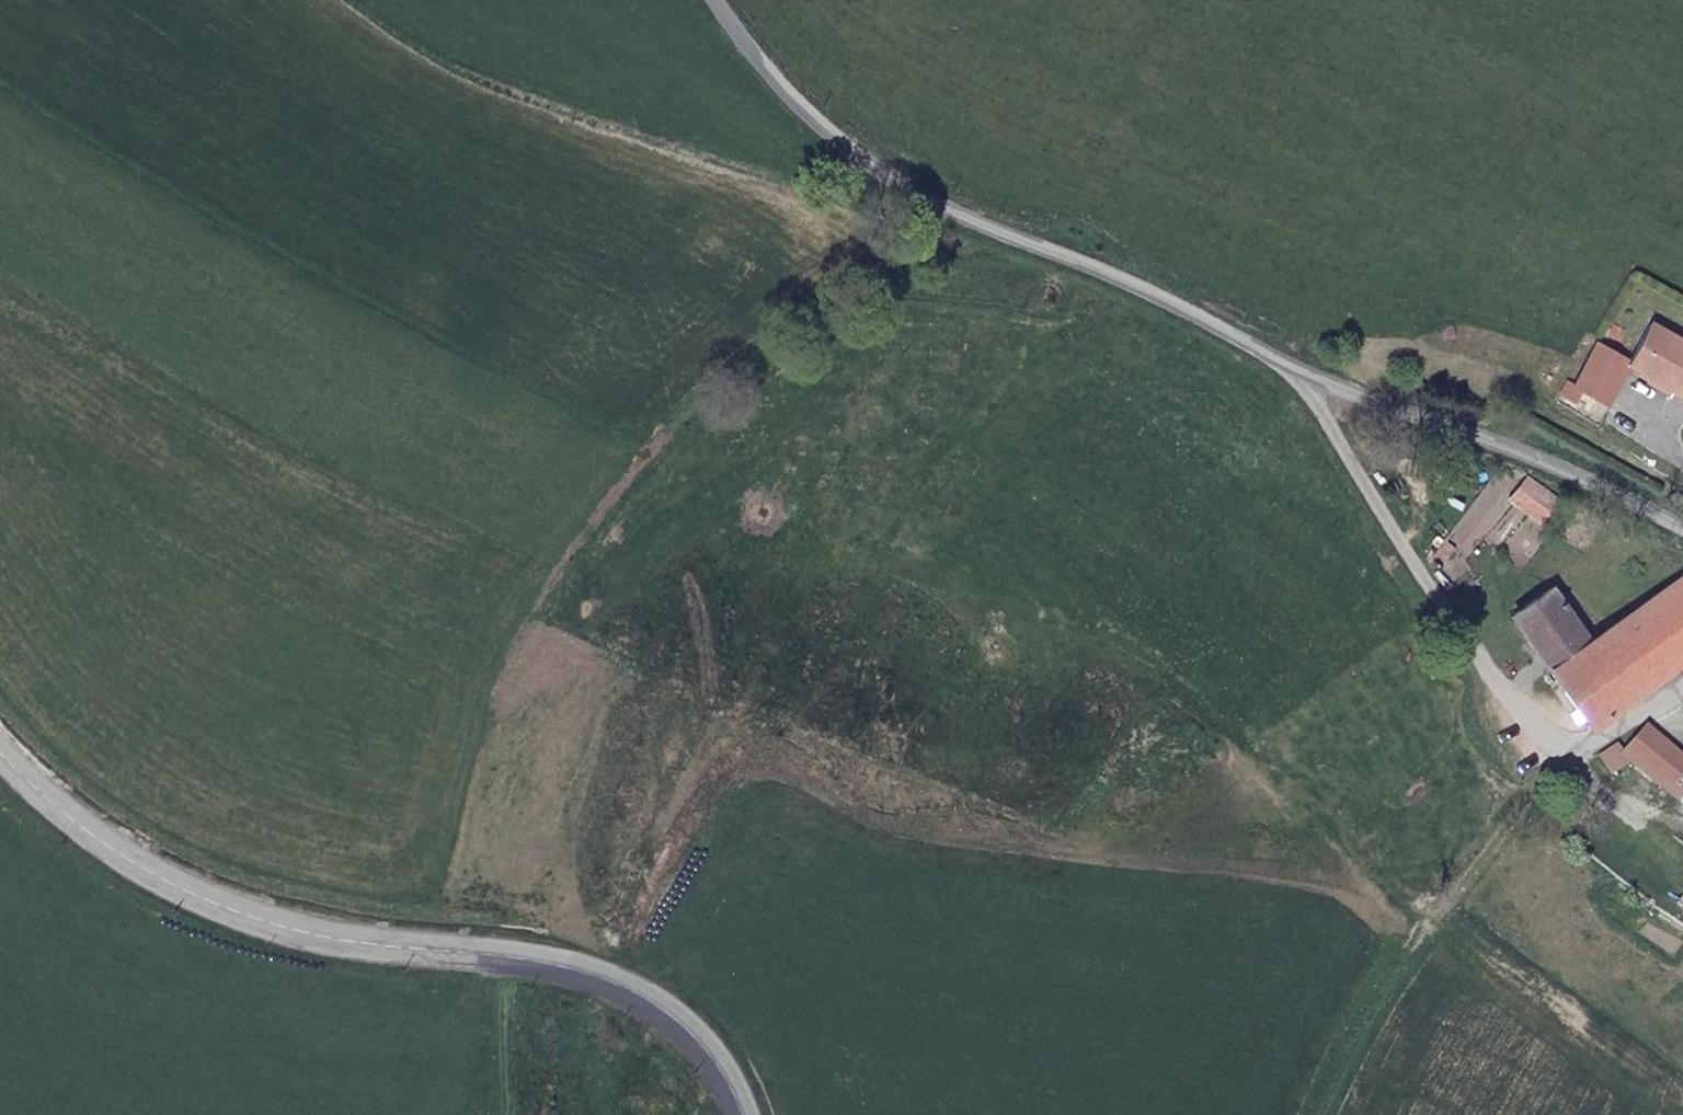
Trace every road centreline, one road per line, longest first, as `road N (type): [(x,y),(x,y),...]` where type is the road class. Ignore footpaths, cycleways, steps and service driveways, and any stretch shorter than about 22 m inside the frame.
road 1 (secondary): [(0,749),(81,830),(245,913),(412,948),(580,969),(671,1012),(731,1086),(744,1114)]
road 2 (unclassified): [(1293,367),(934,204),(782,75),(730,0)]
road 3 (residential): [(1293,367),(1512,708),(1562,750),(1599,740),(1682,682)]
road 4 (unclassified): [(1682,527),(1293,367)]

